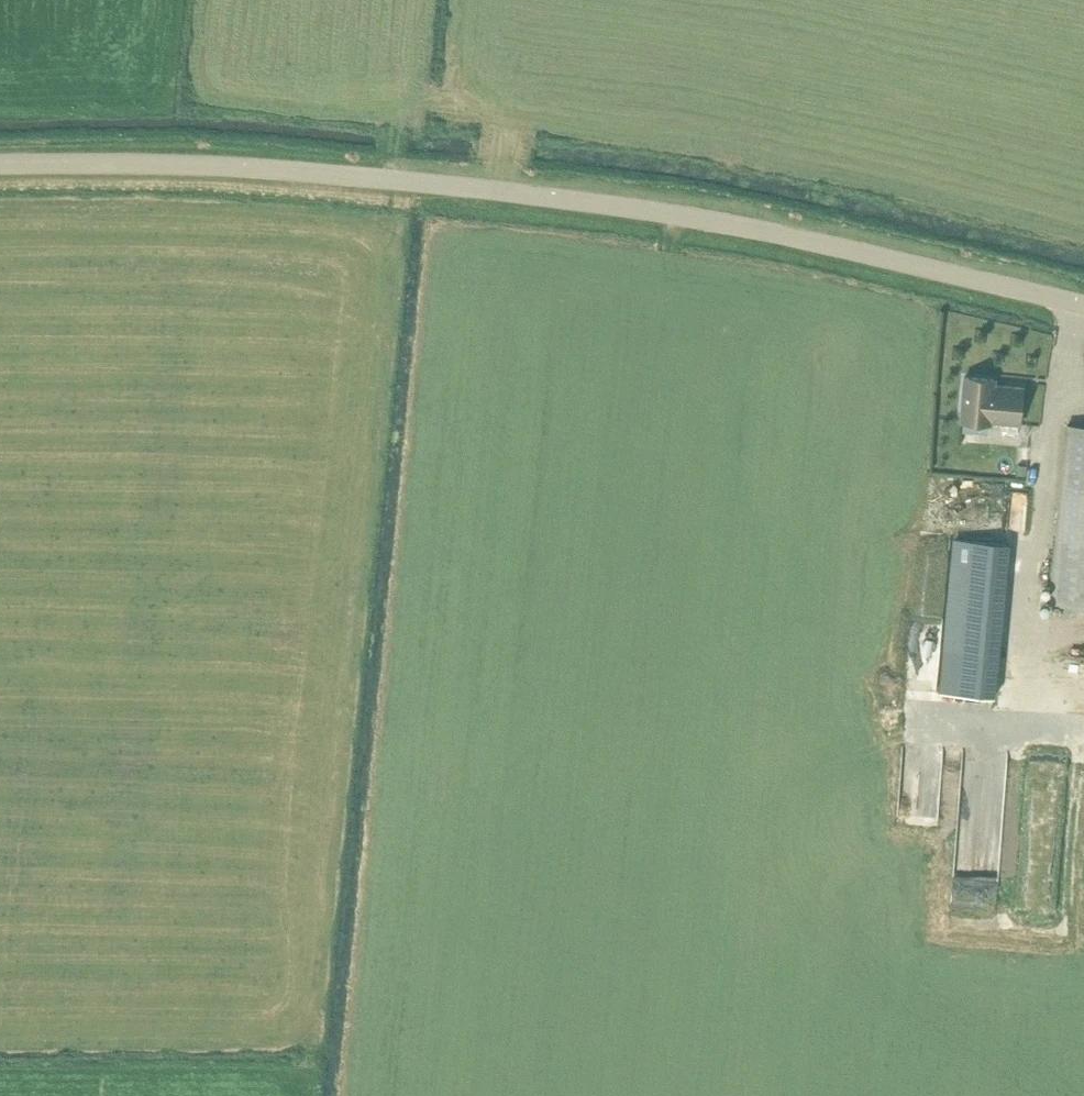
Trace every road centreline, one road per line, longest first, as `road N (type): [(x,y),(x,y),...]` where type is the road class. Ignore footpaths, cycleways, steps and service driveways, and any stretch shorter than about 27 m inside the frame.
road 1 (unclassified): [(1083,305),(659,212),(364,176),(0,164)]

